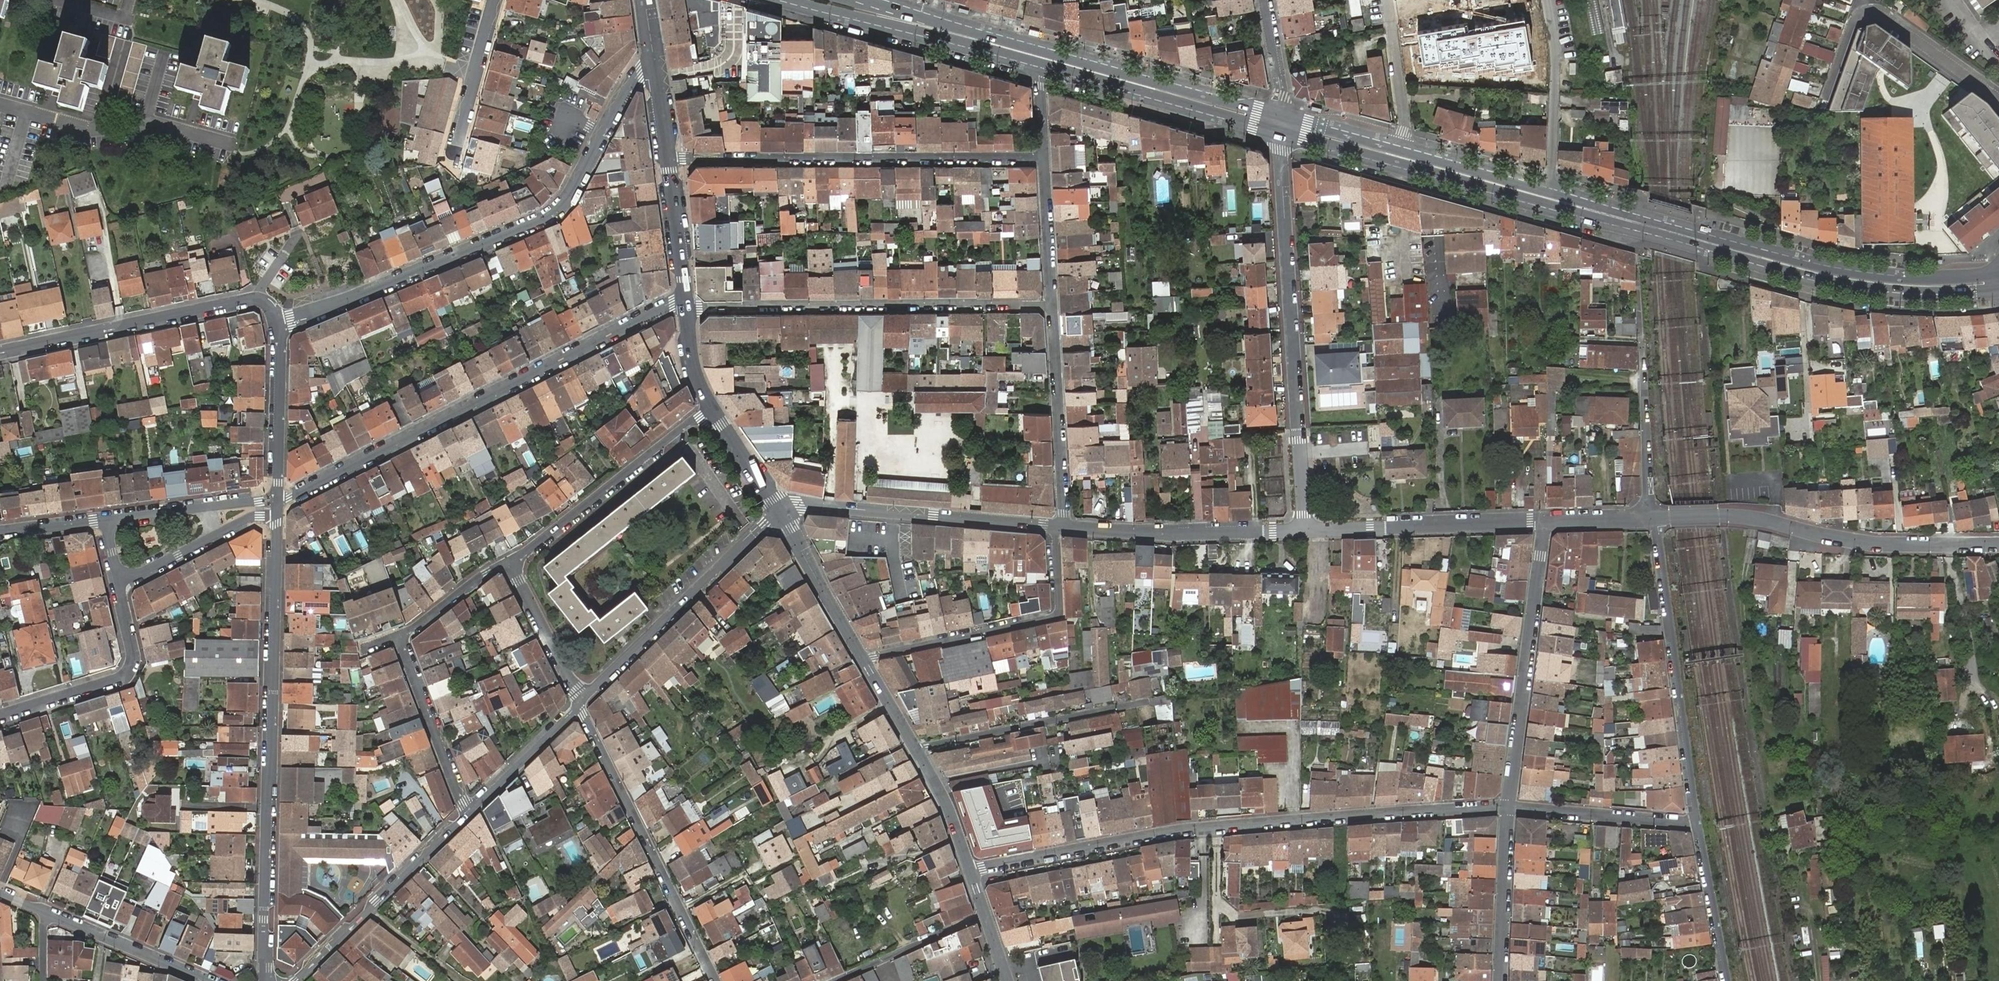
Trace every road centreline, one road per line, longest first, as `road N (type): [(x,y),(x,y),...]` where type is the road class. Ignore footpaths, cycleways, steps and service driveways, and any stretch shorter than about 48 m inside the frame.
road 1 (primary): [(1280,134),(1806,279),(1905,294),(1998,291)]
road 2 (residential): [(971,873),(1177,832),(1508,809)]
road 3 (residential): [(656,70),(628,86),(555,213),(278,324)]
road 4 (residential): [(277,514),(265,980)]
road 5 (primary): [(1998,273),(1907,277),(1838,268),(1547,187)]
road 6 (residential): [(685,301),(277,499)]
road 7 (residential): [(1305,530),(1280,134)]
road 8 (primary): [(1281,113),(909,8)]
road 9 (residential): [(1044,157),(668,163)]
road 10 (residential): [(686,308),(1053,306)]
road 11 (residential): [(1654,518),(1733,516),(1855,542),(1998,546)]
road 12 (residential): [(716,980),(577,708)]
road 13 (residential): [(1654,518),(1696,820)]
road 14 (residential): [(1543,519),(1508,809)]
road 15 (residential): [(864,663),(1057,613),(1056,527)]
road 16 (residential): [(782,516),(798,506),(1056,527)]
road 17 (primary): [(778,0),(1042,68)]
road 18 (residential): [(584,700),(782,516)]
road 19 (residential): [(260,300),(0,351)]
road 20 (residential): [(712,411),(510,562)]
road 21 (primary): [(1042,68),(1280,134)]
road 22 (residential): [(296,980),(469,813)]
road 23 (residential): [(1065,527),(1305,530)]
road 24 (residential): [(1305,530),(1543,519)]
road 25 (residential): [(118,581),(134,657),(122,677),(0,715)]
road 26 (residential): [(919,753),(1141,703)]
road 27 (residential): [(1053,306),(1065,527)]
road 28 (residential): [(1508,809),(1696,820)]
road 29 (residential): [(397,639),(469,813)]
road 30 (residential): [(1547,187),(1556,64),(1549,0)]
road 31 (residential): [(1998,100),(1881,15),(1866,13),(1847,31)]
road 32 (residential): [(277,499),(278,324)]
road 33 (residential): [(1508,809),(1500,980)]
road 34 (residential): [(46,914),(203,980)]
road 35 (tertiary): [(864,663),(782,516)]
road 36 (residential): [(1696,820),(1726,980)]
road 37 (residential): [(986,917),(838,980)]
road 38 (residential): [(510,562),(584,700)]
road 39 (residential): [(454,151),(495,0)]
road 40 (residential): [(469,813),(577,708)]
road 41 (primary): [(1547,187),(1402,147)]
road 42 (residential): [(1053,306),(1044,157)]
road 43 (residential): [(1389,0),(1402,147)]
road 44 (tertiary): [(685,301),(668,163)]
road 45 (residential): [(510,562),(397,639)]
road 46 (tertiary): [(971,873),(919,753)]
road 47 (tertiary): [(782,516),(712,411)]

